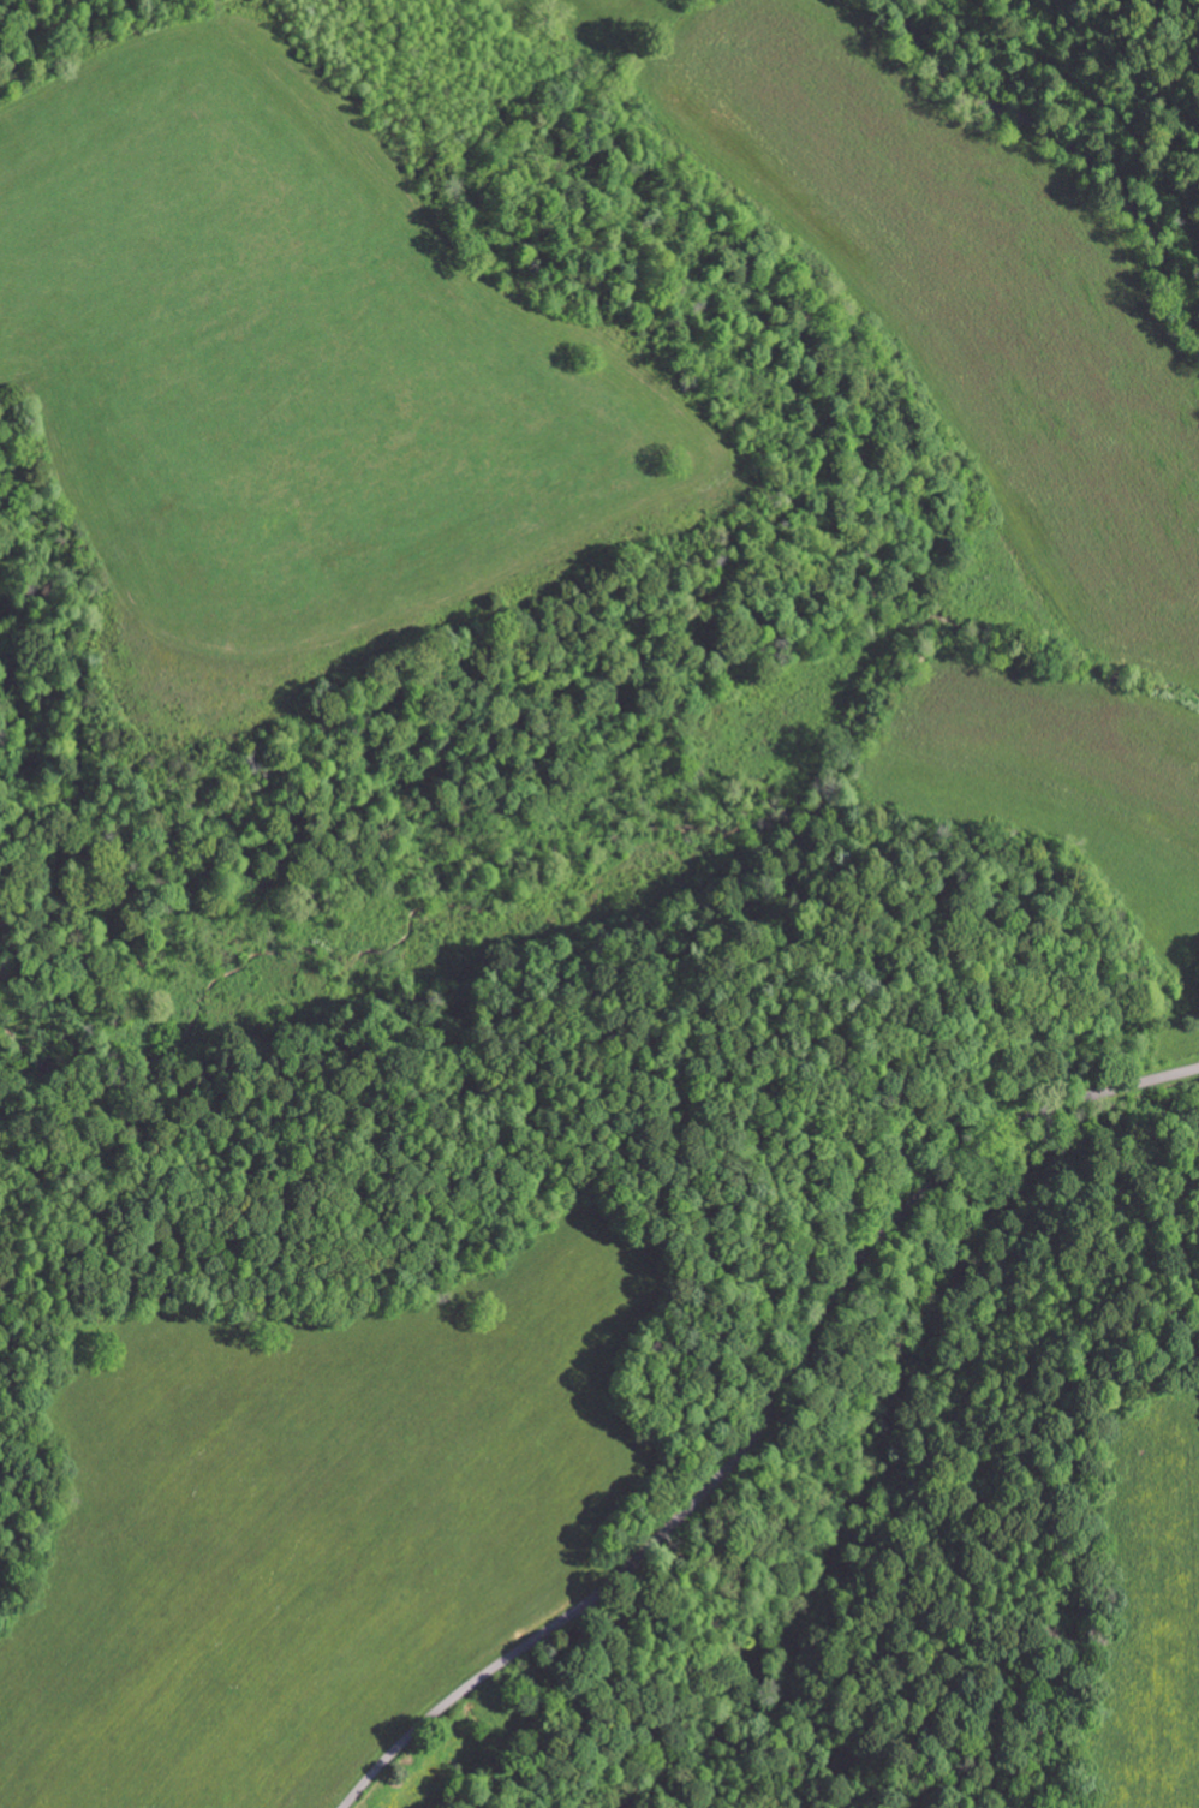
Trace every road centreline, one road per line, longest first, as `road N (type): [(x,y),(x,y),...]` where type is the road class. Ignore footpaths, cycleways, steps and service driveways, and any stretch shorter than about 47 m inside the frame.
road 1 (residential): [(343,1807),(411,1732),(597,1597),(729,1470),(848,1282),(889,1229),(967,1157),(1031,1117),(1198,1069)]
road 2 (residential): [(1198,241),(1138,138),(1110,109),(963,0)]

